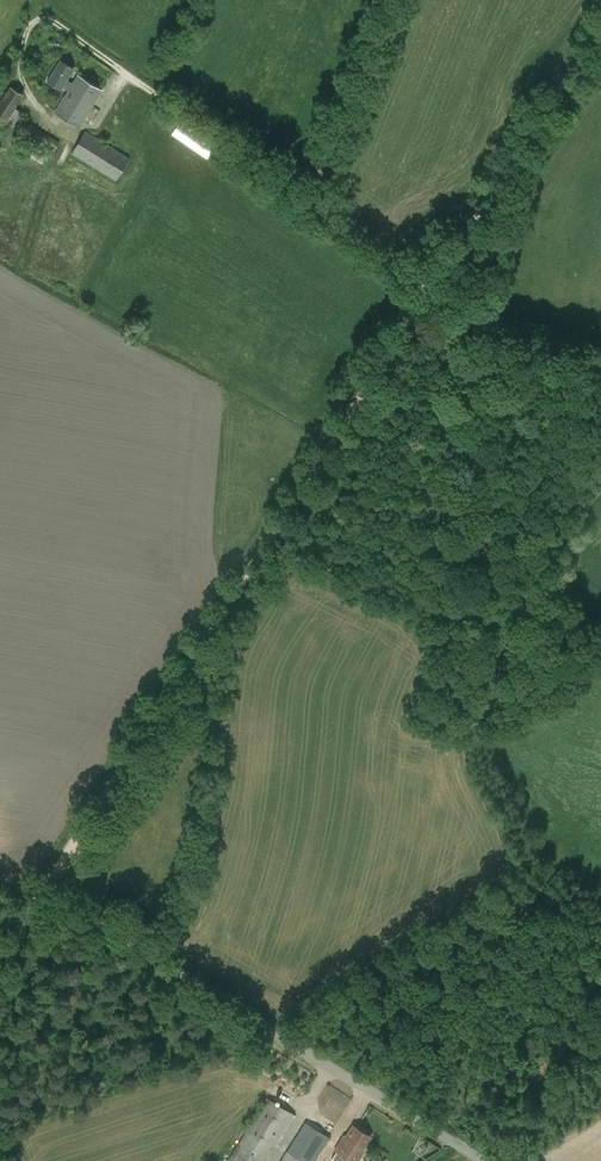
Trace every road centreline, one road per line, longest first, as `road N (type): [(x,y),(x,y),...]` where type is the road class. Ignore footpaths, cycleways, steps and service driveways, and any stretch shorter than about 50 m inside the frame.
road 1 (track): [(600,28),(36,906)]
road 2 (tertiary): [(0,900),(89,922),(139,949),(487,1160)]
road 3 (track): [(434,287),(503,326),(600,354)]

